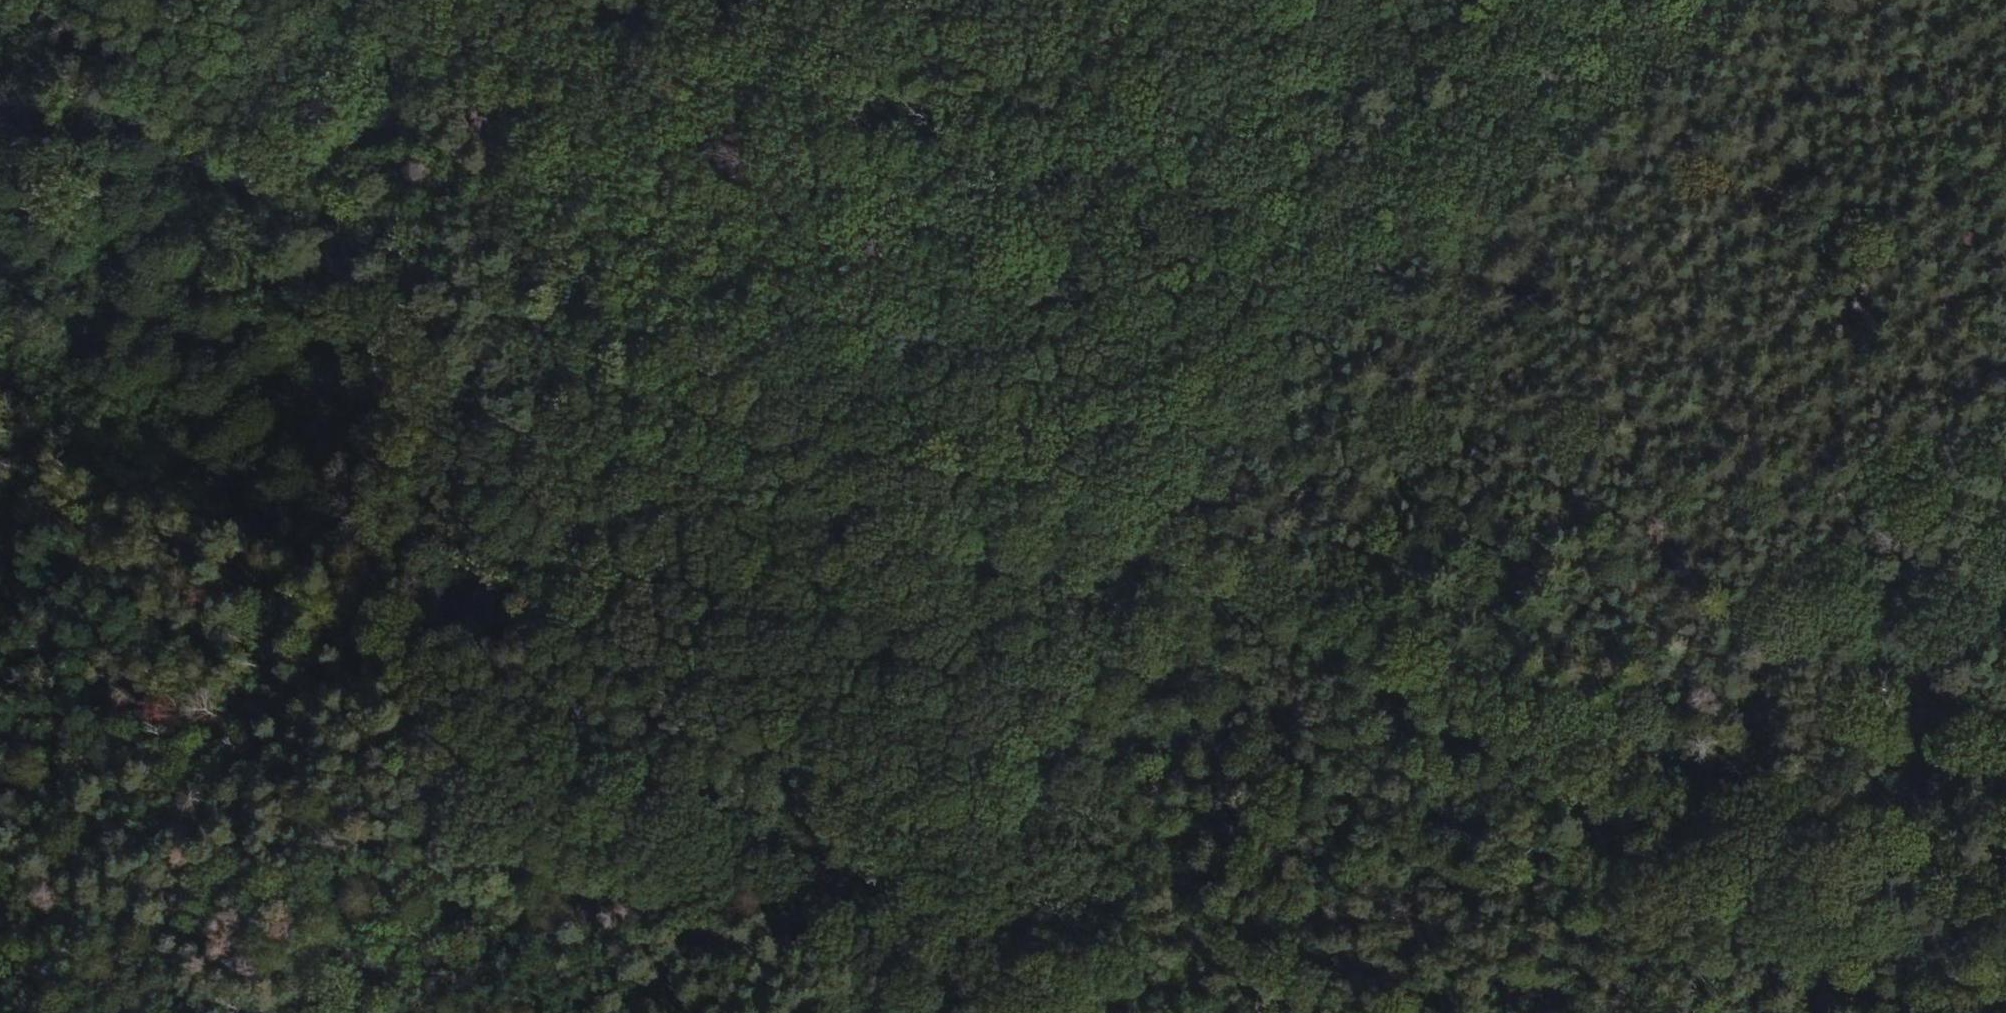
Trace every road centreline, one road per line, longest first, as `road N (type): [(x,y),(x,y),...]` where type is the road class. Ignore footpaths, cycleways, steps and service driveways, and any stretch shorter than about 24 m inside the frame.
road 1 (track): [(2005,432),(1819,498),(1740,499),(1658,483),(1519,432),(1378,414),(1277,432),(1201,500)]
road 2 (track): [(1201,500),(1156,541),(1119,593),(1094,649),(1066,782),(960,1012)]

